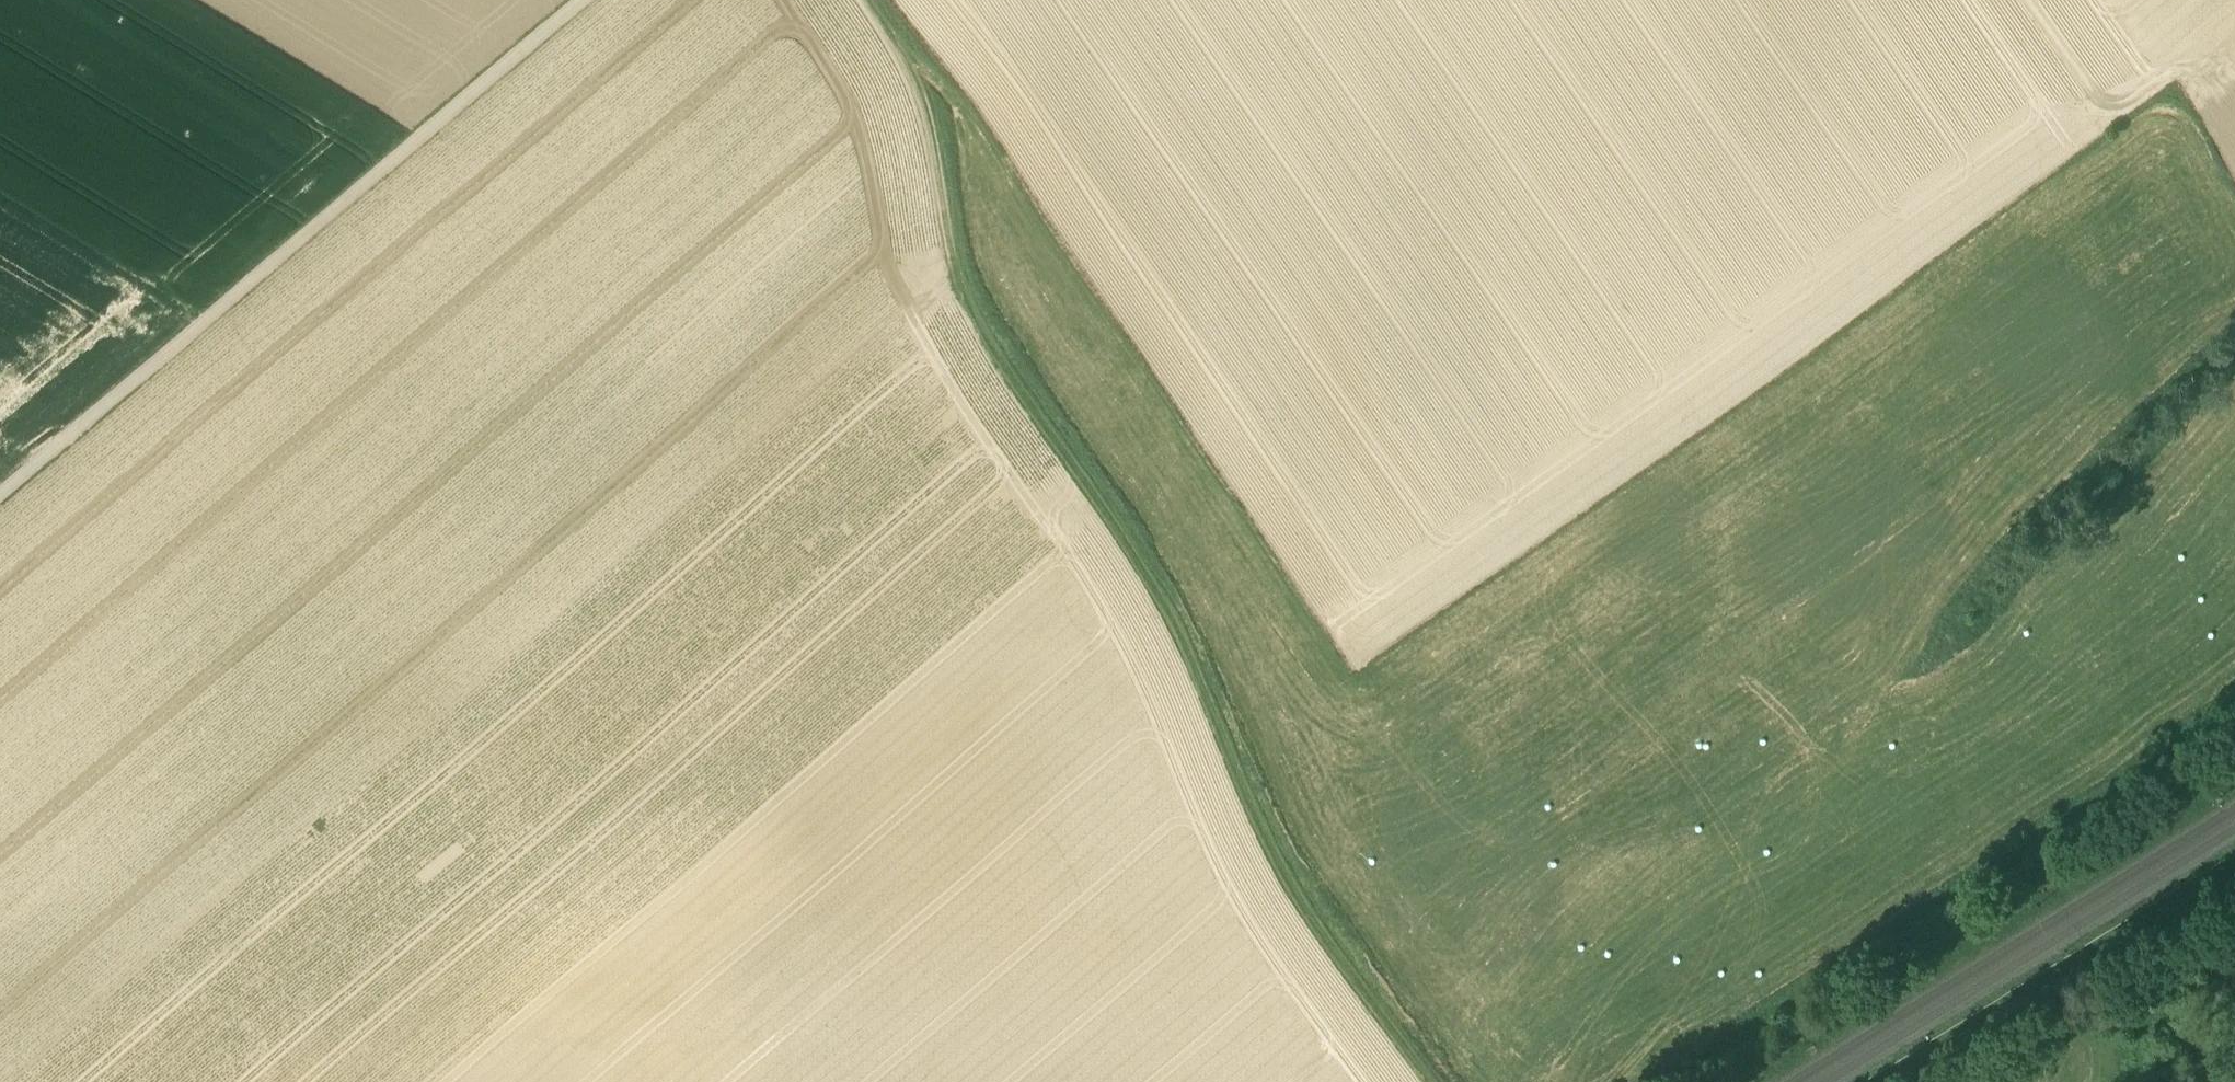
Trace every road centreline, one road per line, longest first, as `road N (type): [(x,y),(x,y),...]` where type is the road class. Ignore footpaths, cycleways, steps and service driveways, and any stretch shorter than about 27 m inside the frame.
road 1 (track): [(867,0),(925,99),(970,295),(1023,392),(1147,565),(1297,885),(1435,1081)]
road 2 (track): [(584,0),(0,502)]
road 3 (track): [(1671,1081),(2089,819),(2234,738)]

